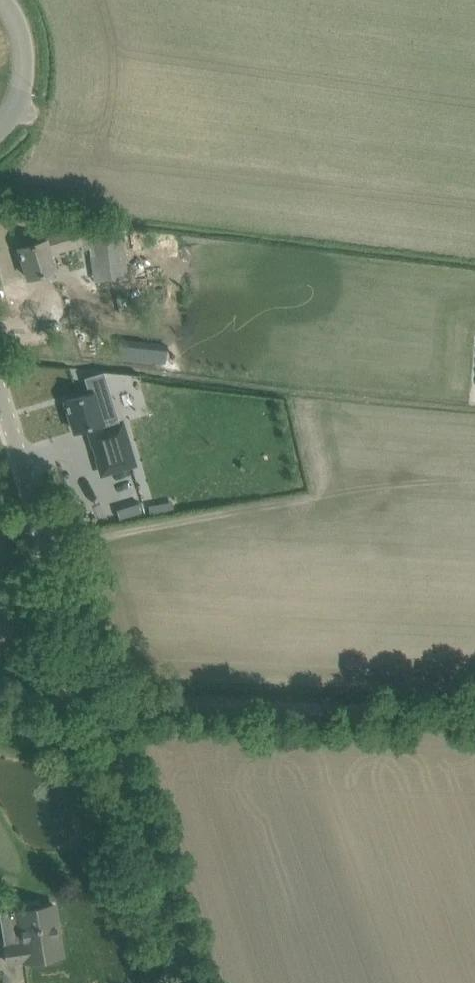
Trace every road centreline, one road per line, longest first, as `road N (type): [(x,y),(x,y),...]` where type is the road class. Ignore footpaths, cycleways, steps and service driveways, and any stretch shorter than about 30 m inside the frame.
road 1 (unclassified): [(88,705),(0,408)]
road 2 (unclassified): [(176,982),(88,705)]
road 3 (unclassified): [(0,128),(23,75),(19,31),(3,0)]

